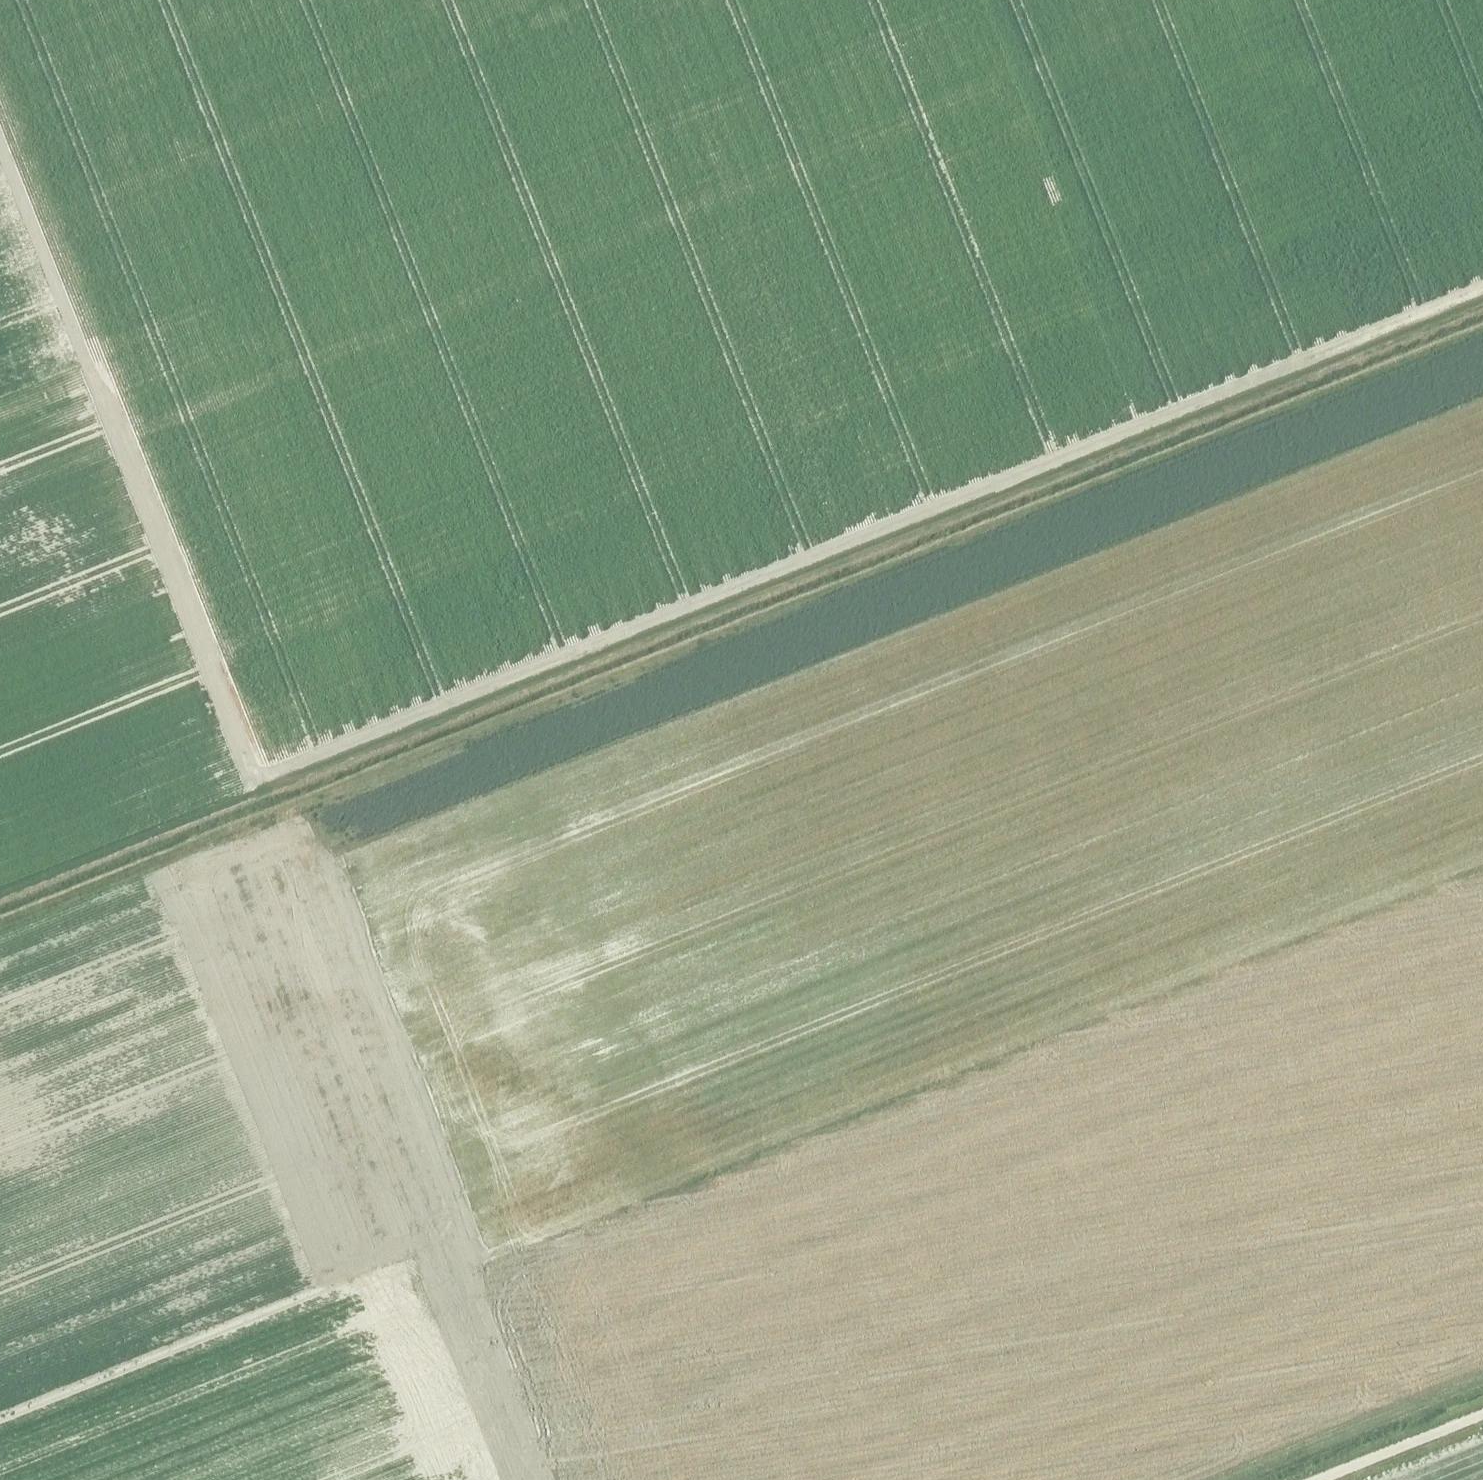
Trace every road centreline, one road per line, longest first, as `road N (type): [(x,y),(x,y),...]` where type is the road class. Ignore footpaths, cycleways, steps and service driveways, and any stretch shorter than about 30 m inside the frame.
road 1 (track): [(1482,1411),(1310,1479)]

